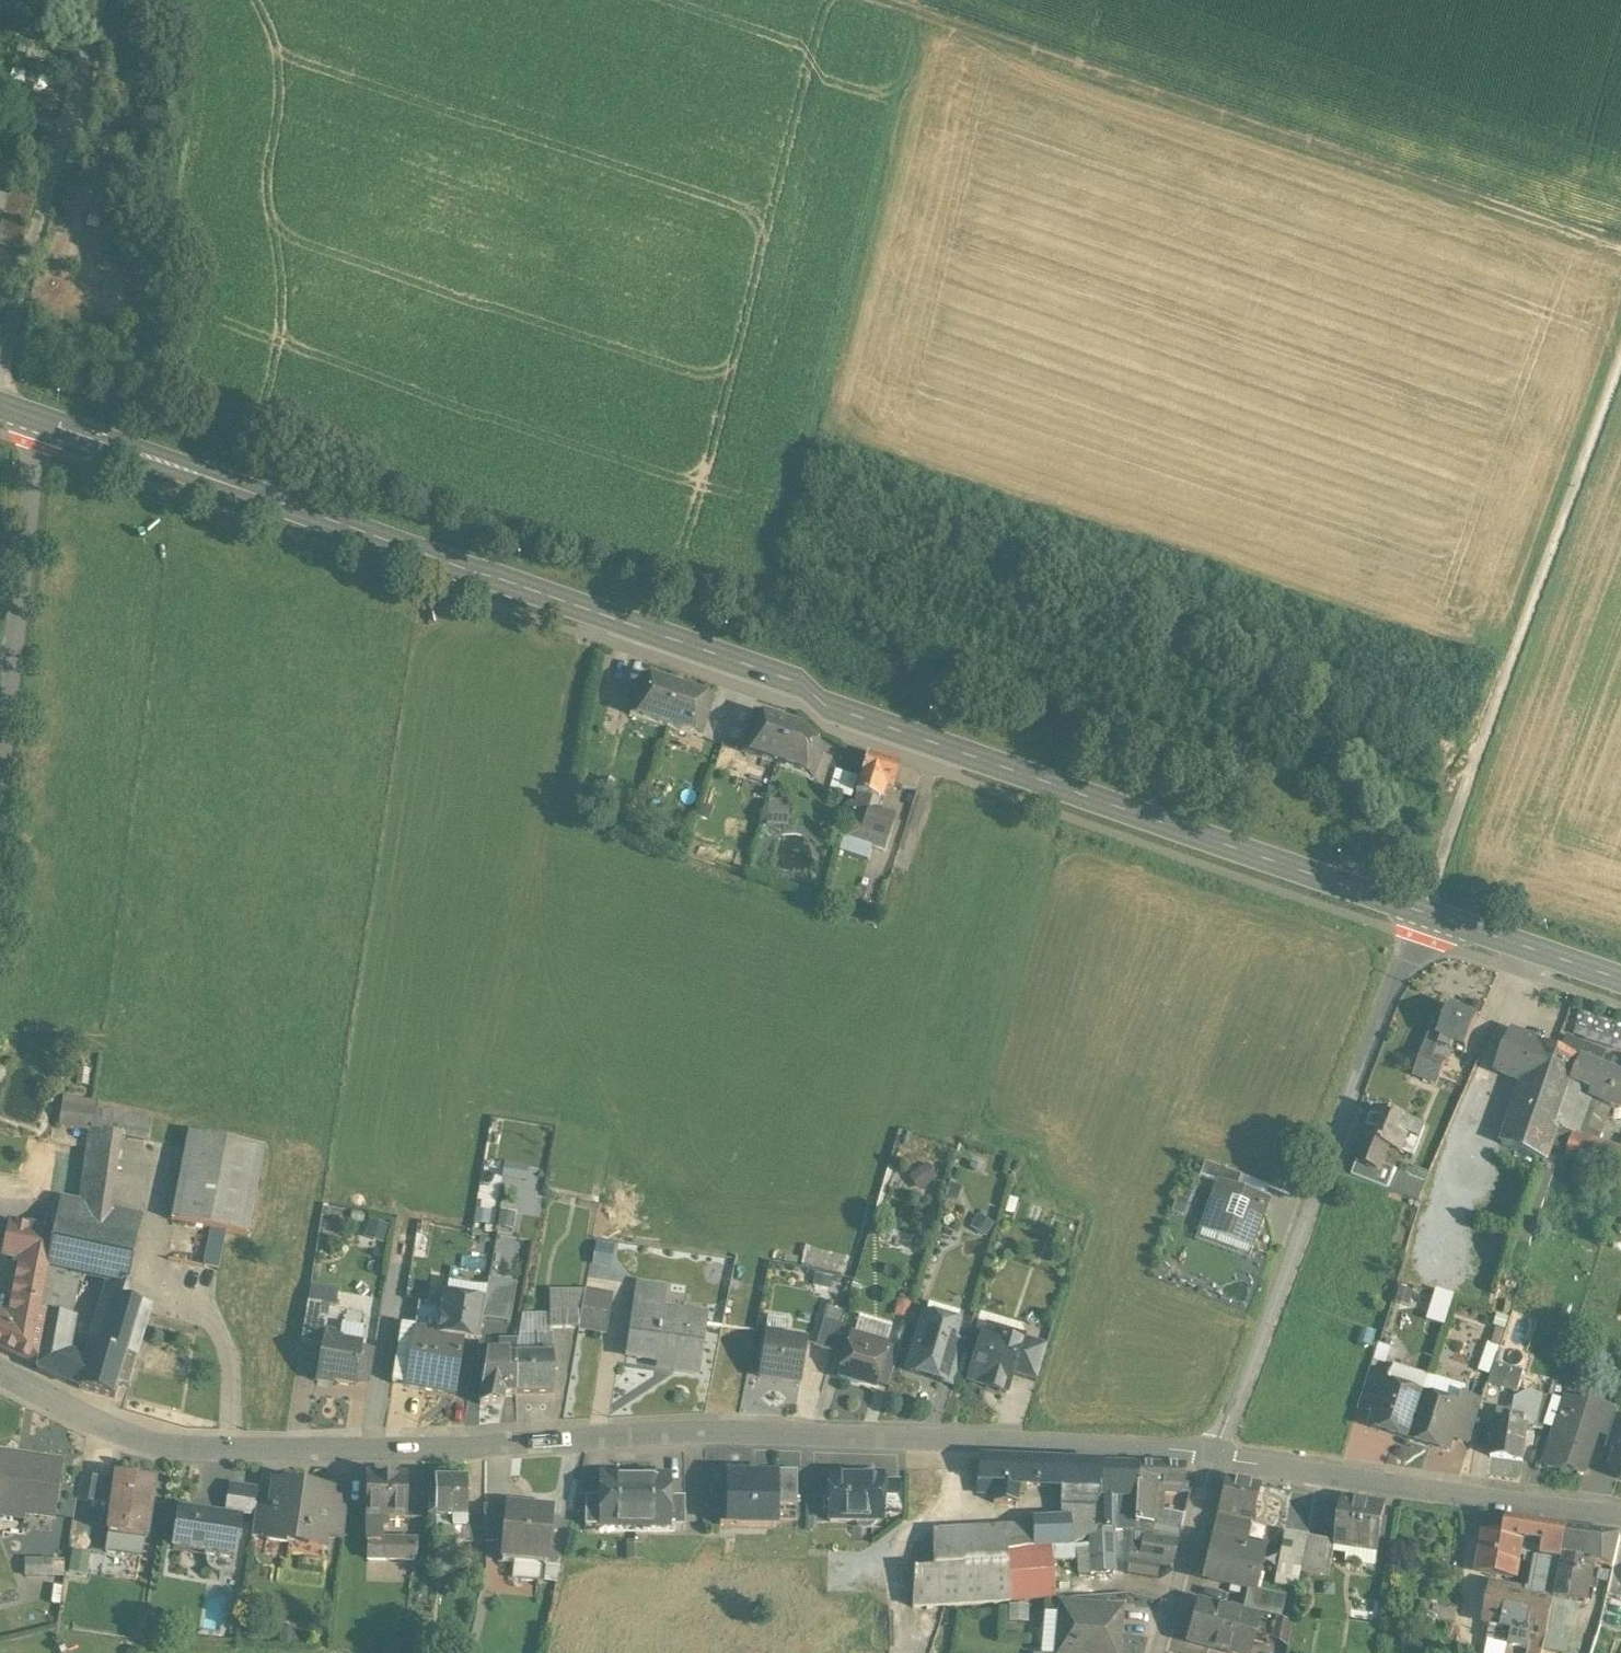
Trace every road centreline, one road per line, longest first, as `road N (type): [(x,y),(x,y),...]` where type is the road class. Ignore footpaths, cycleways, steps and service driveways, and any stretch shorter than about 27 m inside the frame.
road 1 (secondary): [(1422,912),(39,439)]
road 2 (track): [(1437,871),(1247,794),(903,679),(782,622),(934,0)]
road 3 (track): [(835,0),(1620,252)]
road 4 (residential): [(0,1379),(59,1414),(178,1454),(724,1437)]
road 5 (track): [(1422,912),(1620,370)]
road 6 (residential): [(724,1437),(1215,1460)]
road 7 (residential): [(724,1437),(764,1174),(769,1088),(728,989)]
road 8 (residential): [(424,744),(190,667),(15,636)]
road 9 (residential): [(1359,1062),(1215,1460)]
road 10 (residential): [(1215,1460),(1620,1520)]
road 11 (track): [(0,391),(108,0)]
road 12 (residential): [(0,914),(373,978)]
road 13 (residential): [(1087,976),(988,950),(919,948),(820,956),(728,989)]
road 14 (residential): [(728,989),(549,1006),(373,978)]
road 15 (residential): [(1359,1062),(1087,976)]
road 16 (residential): [(373,978),(424,744)]
road 17 (secondary): [(1620,981),(1422,912)]
road 18 (residential): [(1215,1460),(1160,1652)]
road 19 (unclassified): [(39,439),(15,636)]
road 20 (residential): [(1422,912),(1359,1062)]
road 21 (residential): [(1043,1126),(1087,976)]
road 22 (unclassified): [(15,636),(0,788)]

